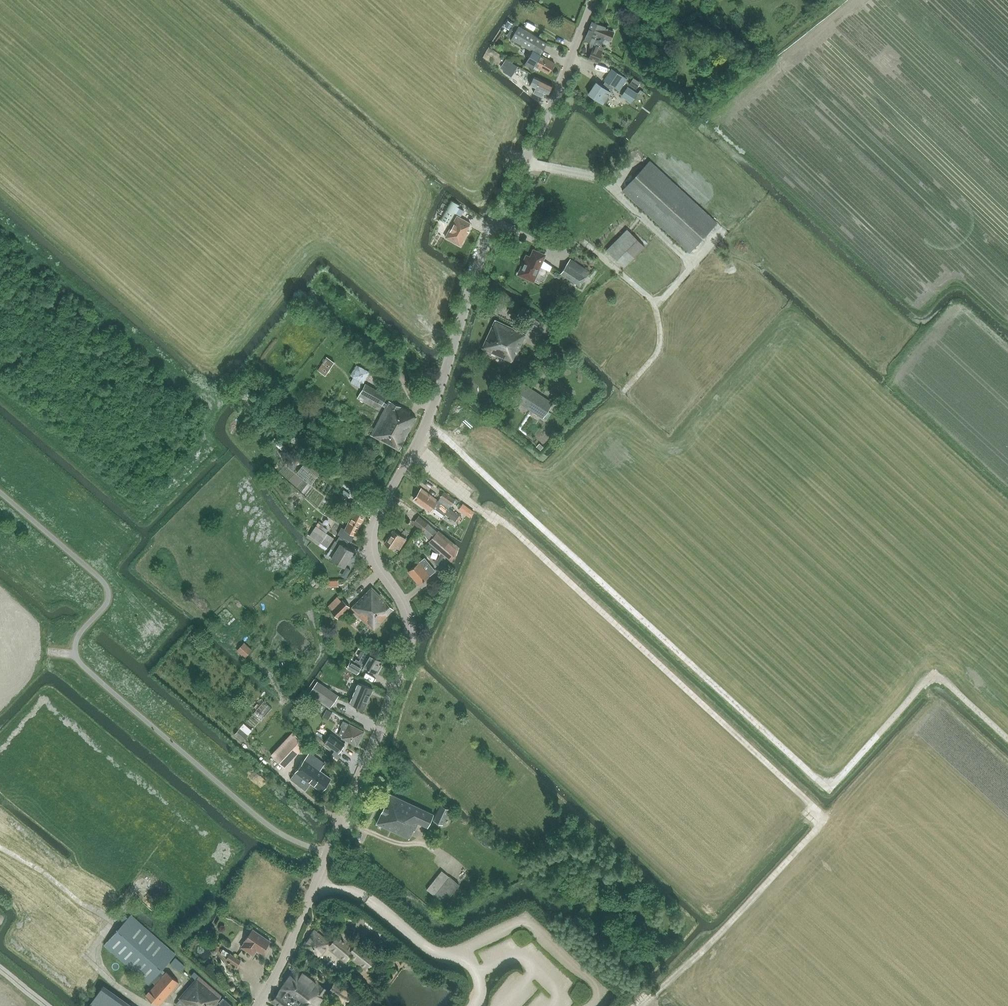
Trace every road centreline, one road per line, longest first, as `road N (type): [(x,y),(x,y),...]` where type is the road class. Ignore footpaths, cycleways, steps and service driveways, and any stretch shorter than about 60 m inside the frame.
road 1 (tertiary): [(259,1005),(410,657),(415,624),(387,563),(382,530),(426,427),(475,271),(593,0)]
road 2 (track): [(641,1005),(823,816),(520,534),(415,450)]
road 3 (track): [(928,675),(832,781),(809,770),(520,504),(473,448),(426,427)]
road 4 (track): [(1007,737),(940,674),(928,675),(1007,526)]

